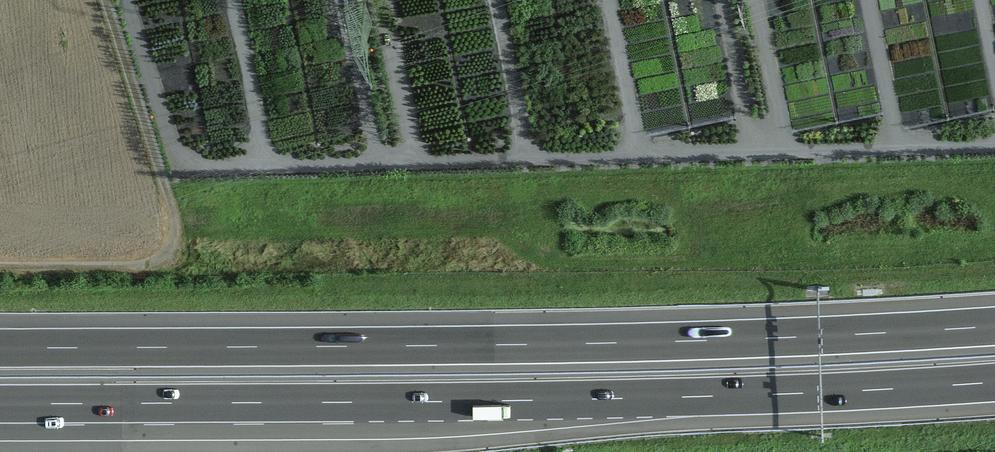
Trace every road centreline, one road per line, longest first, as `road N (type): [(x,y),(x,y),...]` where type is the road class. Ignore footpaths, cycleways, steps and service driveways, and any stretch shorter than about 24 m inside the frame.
road 1 (motorway): [(994,325),(634,341),(0,349)]
road 2 (motorway): [(0,403),(695,397),(994,382)]
road 3 (track): [(0,265),(135,266),(161,250),(175,224),(110,0)]

